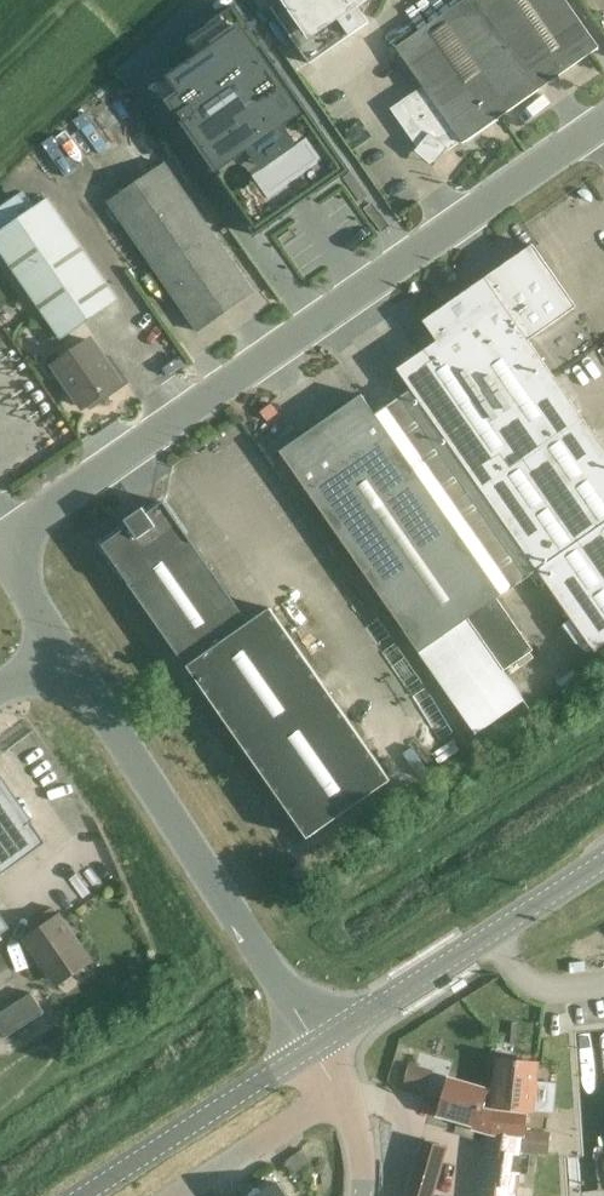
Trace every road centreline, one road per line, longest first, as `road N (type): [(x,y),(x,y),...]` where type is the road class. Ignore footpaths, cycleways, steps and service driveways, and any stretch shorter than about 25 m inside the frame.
road 1 (unclassified): [(63,651),(20,577),(18,538),(48,504),(603,119)]
road 2 (unclassified): [(319,1043),(63,651)]
road 3 (secondary): [(319,1043),(603,859)]
road 4 (secondary): [(319,1043),(84,1195)]
road 5 (residential): [(170,1195),(342,1085)]

